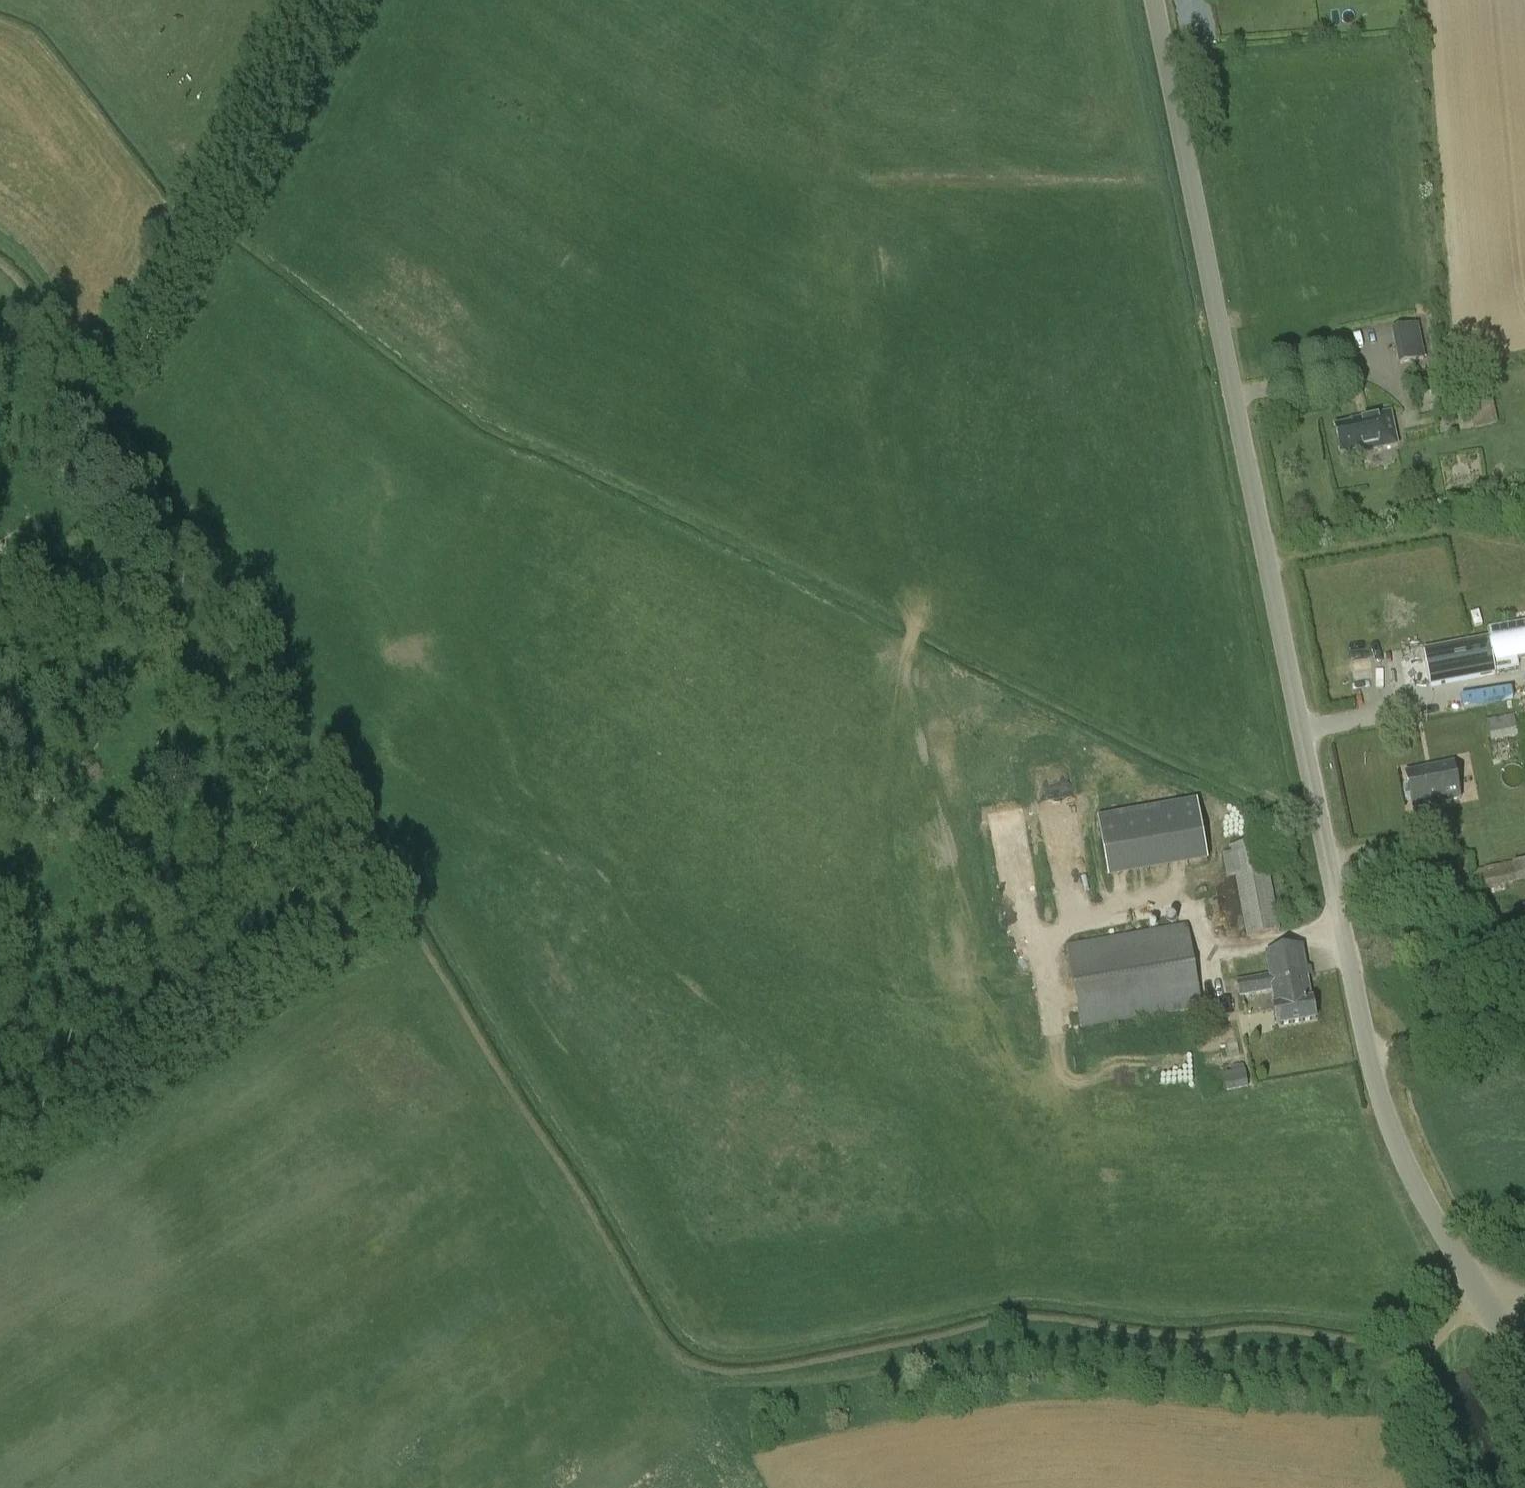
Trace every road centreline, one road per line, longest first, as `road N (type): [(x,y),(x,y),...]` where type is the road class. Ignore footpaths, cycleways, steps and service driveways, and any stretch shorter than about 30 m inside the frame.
road 1 (unclassified): [(1524,1367),(1412,1180),(1380,1109),(1152,0)]
road 2 (track): [(324,0),(100,393),(69,418),(40,421),(21,413),(2,384)]

